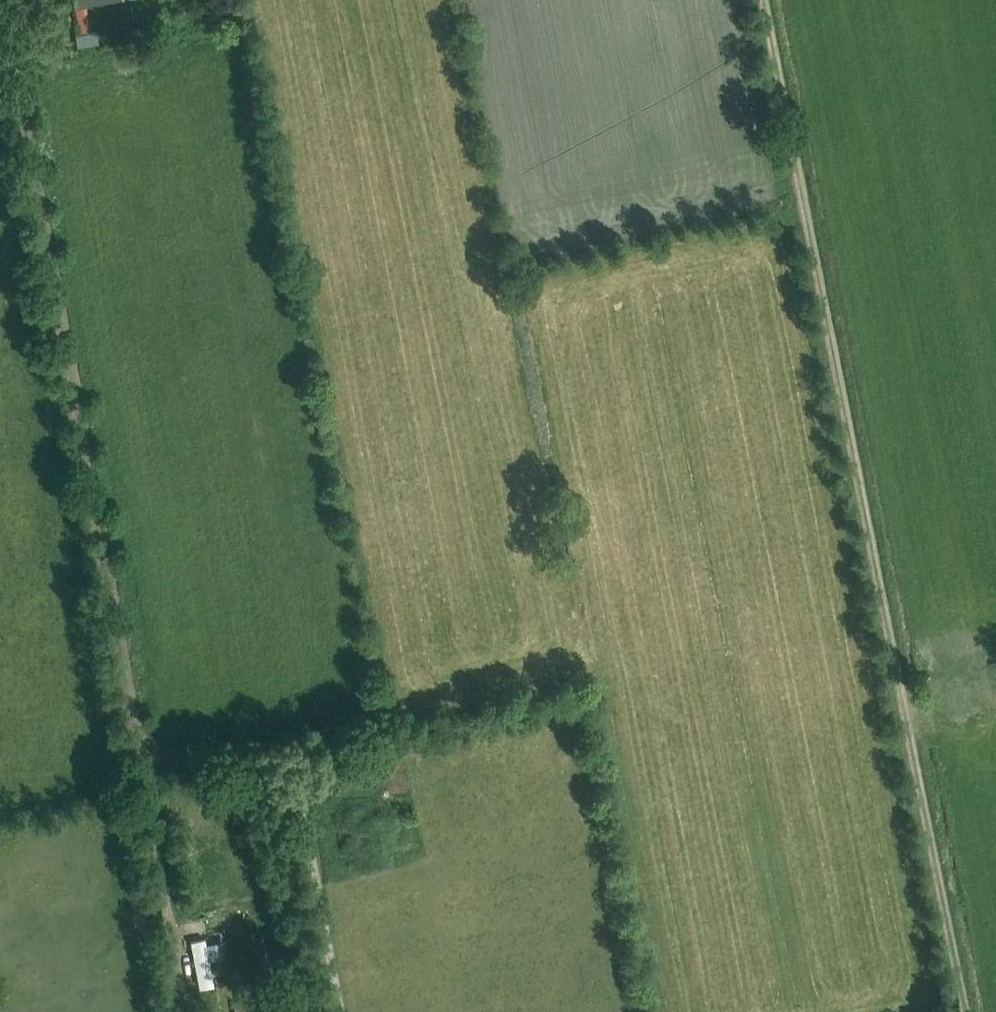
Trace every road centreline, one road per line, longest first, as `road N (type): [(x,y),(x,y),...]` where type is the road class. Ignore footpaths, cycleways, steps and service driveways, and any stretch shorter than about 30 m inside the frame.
road 1 (track): [(761,0),(963,1011)]
road 2 (track): [(0,16),(184,1011)]

